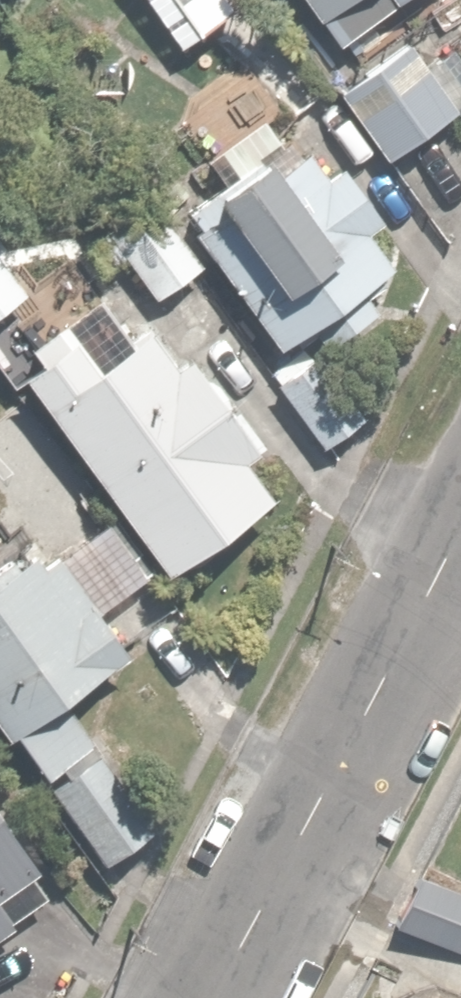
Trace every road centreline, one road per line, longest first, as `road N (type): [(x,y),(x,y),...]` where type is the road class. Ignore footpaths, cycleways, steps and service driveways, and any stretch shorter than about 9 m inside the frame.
road 1 (residential): [(460,535),(212,997)]

